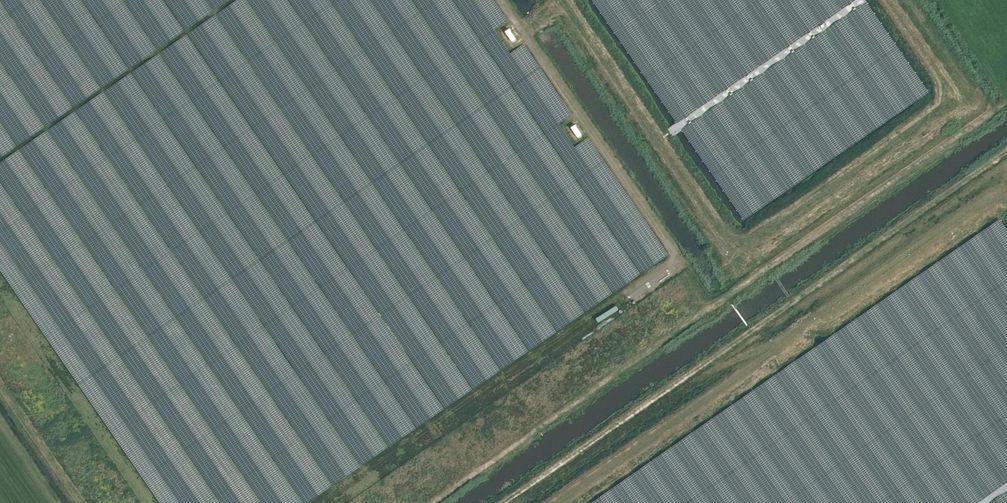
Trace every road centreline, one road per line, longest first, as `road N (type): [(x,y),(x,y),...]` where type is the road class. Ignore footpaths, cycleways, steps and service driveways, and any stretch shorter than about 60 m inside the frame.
road 1 (track): [(423,502),(770,270)]
road 2 (track): [(770,270),(993,109)]
road 3 (track): [(1006,149),(792,302)]

